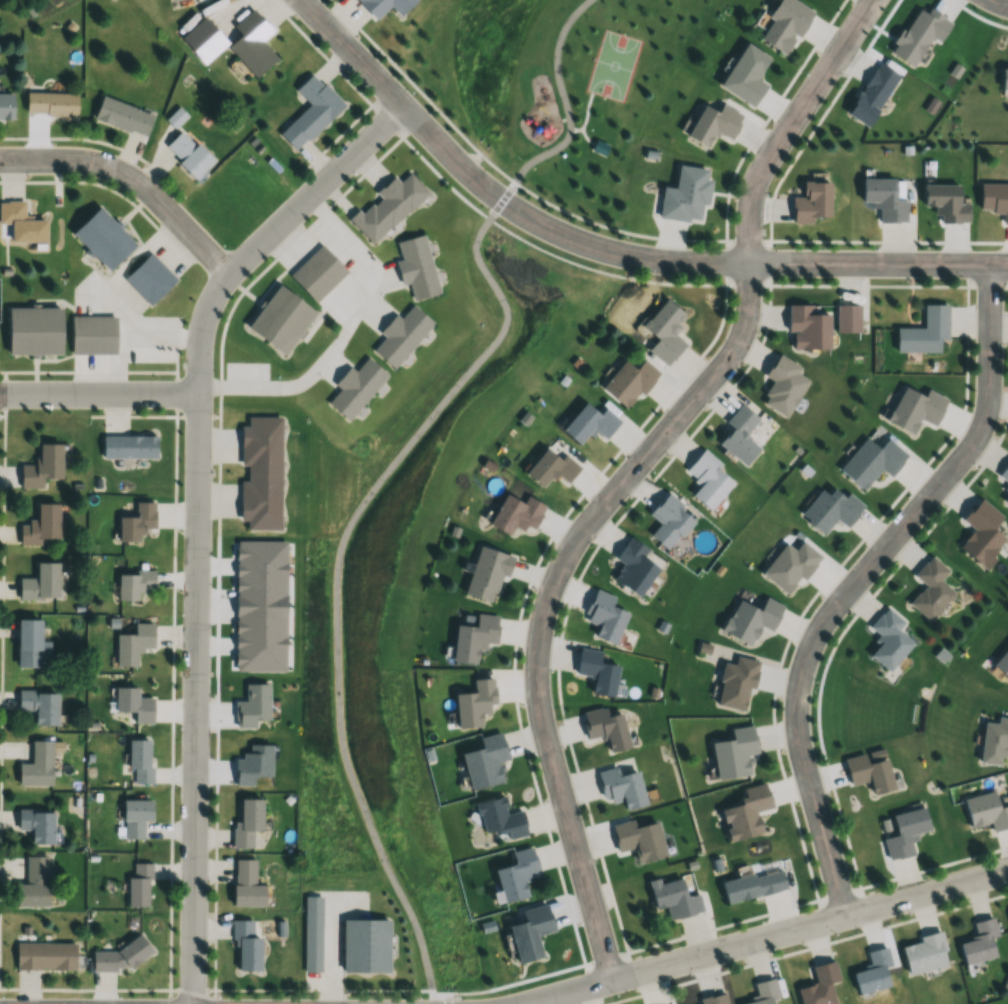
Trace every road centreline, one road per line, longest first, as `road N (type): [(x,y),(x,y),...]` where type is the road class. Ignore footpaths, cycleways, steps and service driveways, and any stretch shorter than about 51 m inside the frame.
road 1 (residential): [(873,0),(757,176),(740,339),(587,522),(542,610),(534,672),(539,713),(613,979)]
road 2 (residential): [(845,915),(797,740),(798,680),(826,616),(982,426),(989,266)]
road 3 (residential): [(1007,266),(668,262),(612,253),(501,199),(404,105)]
road 4 (residential): [(193,1003),(199,394)]
road 5 (residential): [(524,1003),(1007,870)]
road 6 (residential): [(199,394),(200,340),(215,295),(404,105)]
road 7 (residential): [(0,159),(70,159),(122,171),(230,274)]
road 8 (residential): [(0,394),(199,394)]
road 9 (residential): [(404,105),(301,0)]

